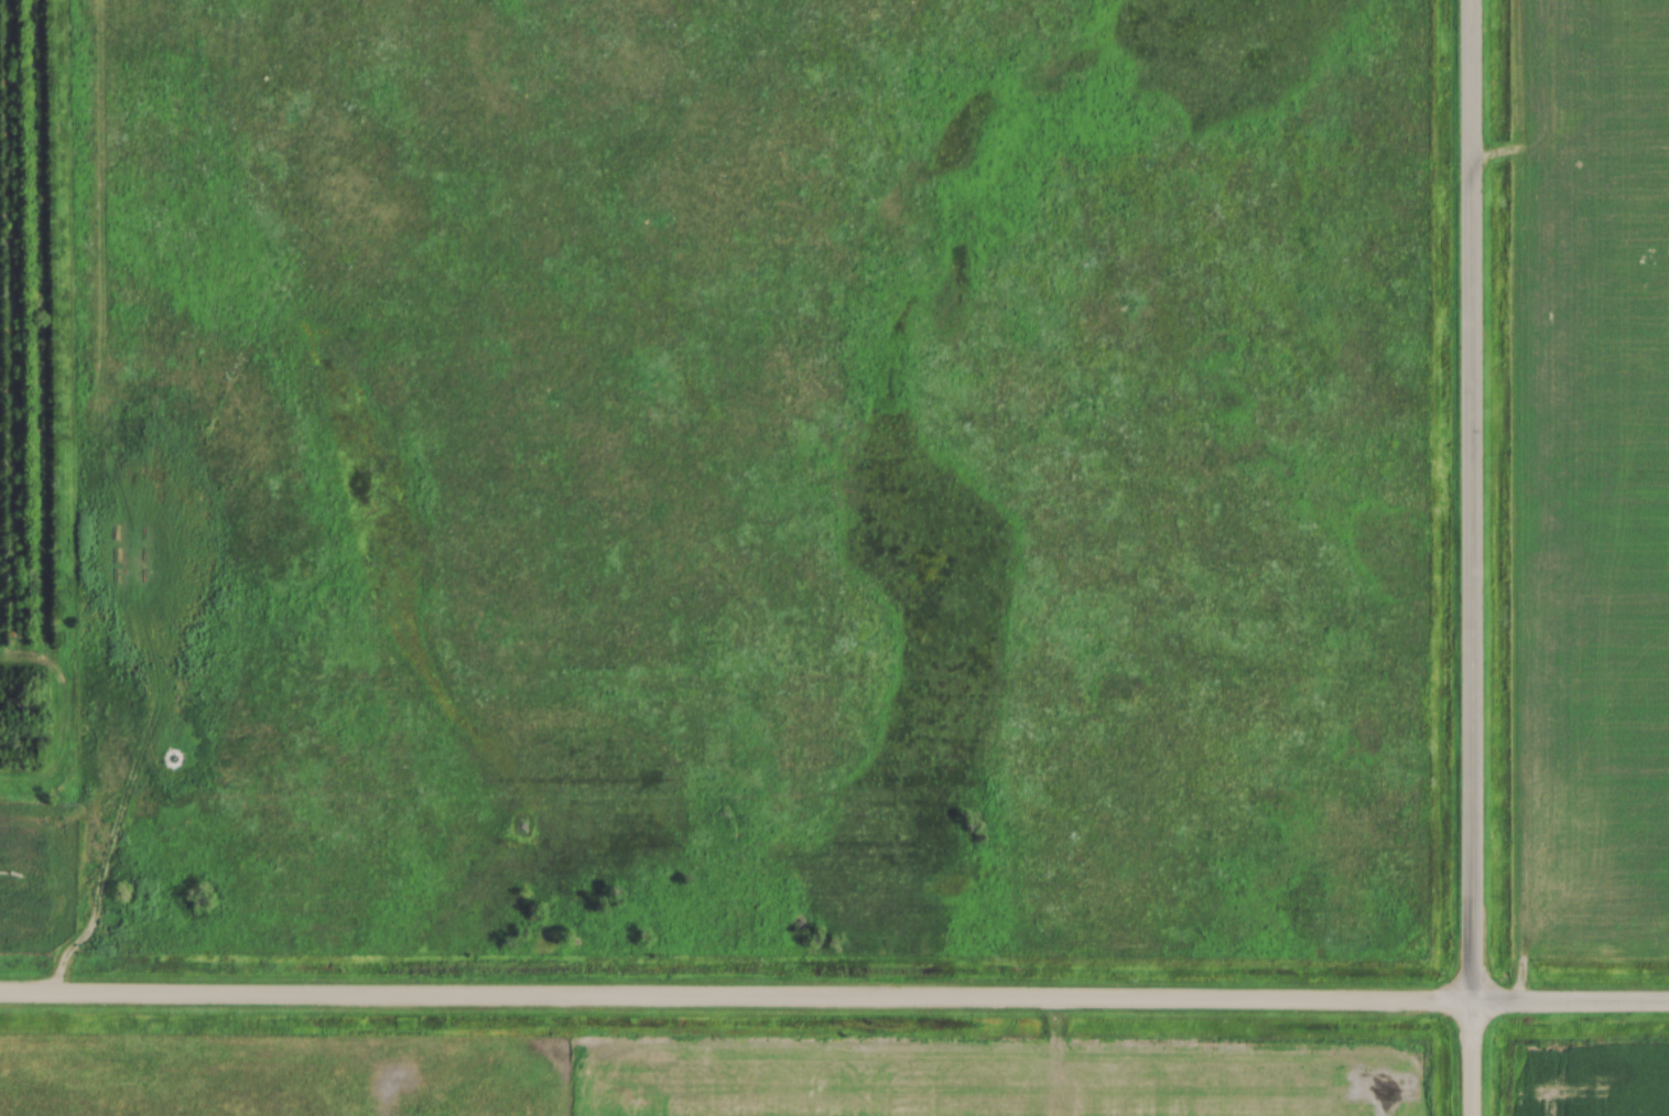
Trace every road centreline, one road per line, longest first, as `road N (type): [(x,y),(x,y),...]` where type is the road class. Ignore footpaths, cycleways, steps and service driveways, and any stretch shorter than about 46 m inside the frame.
road 1 (residential): [(1668,998),(0,990)]
road 2 (residential): [(1475,1115),(1475,0)]

